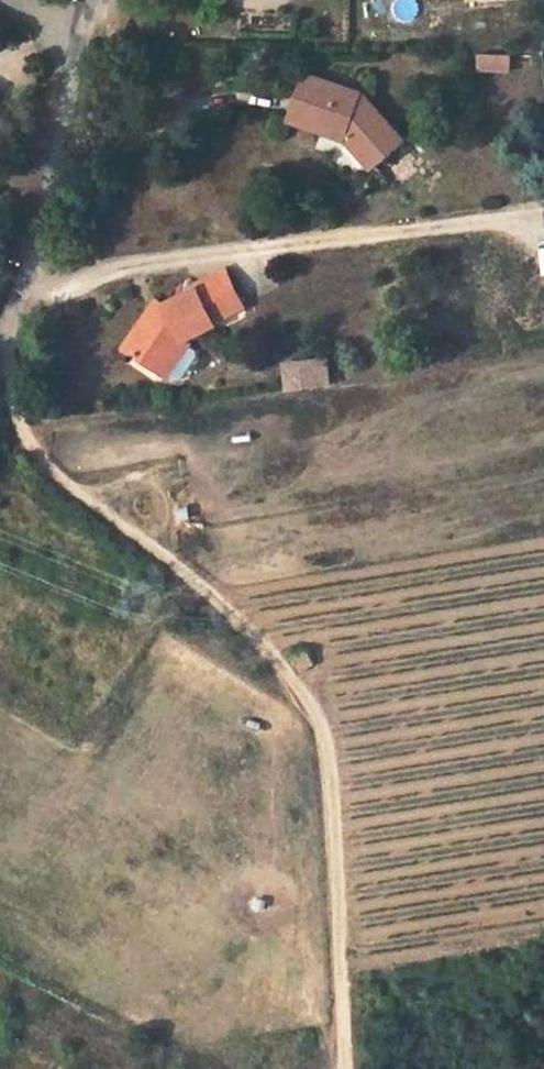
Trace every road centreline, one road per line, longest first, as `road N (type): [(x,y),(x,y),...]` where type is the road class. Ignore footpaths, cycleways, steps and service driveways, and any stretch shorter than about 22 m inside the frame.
road 1 (track): [(341,1068),(333,769),(302,687),(243,617),(54,478),(27,445),(0,367)]
road 2 (unclassified): [(101,0),(0,347)]

